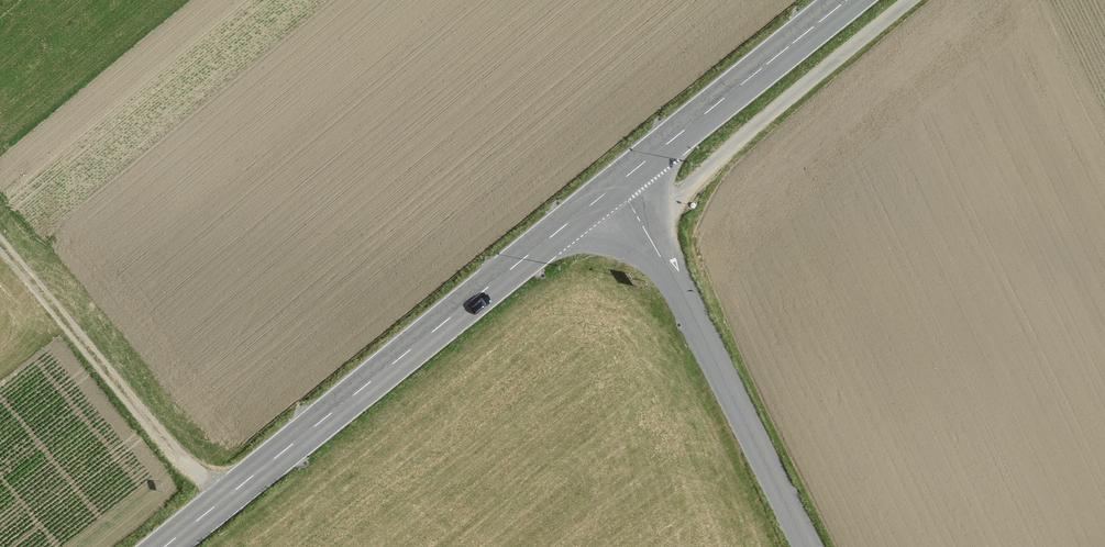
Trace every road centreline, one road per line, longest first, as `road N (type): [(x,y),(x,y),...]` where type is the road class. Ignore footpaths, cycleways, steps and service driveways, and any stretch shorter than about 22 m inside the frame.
road 1 (primary): [(169,546),(621,185)]
road 2 (unclassified): [(657,240),(722,163),(916,0)]
road 3 (track): [(234,496),(189,466),(0,237)]
road 4 (unclassified): [(657,240),(807,546)]
road 5 (primary): [(621,185),(848,0)]

